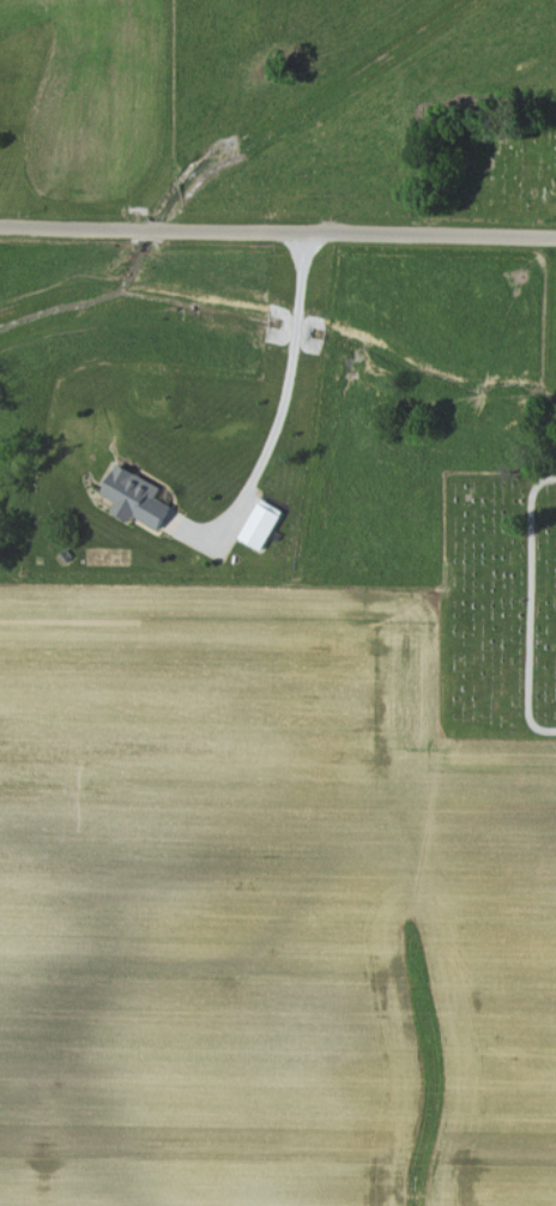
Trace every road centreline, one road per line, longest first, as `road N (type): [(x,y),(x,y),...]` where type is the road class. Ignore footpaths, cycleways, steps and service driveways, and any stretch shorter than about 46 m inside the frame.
road 1 (residential): [(555,236),(0,226)]

